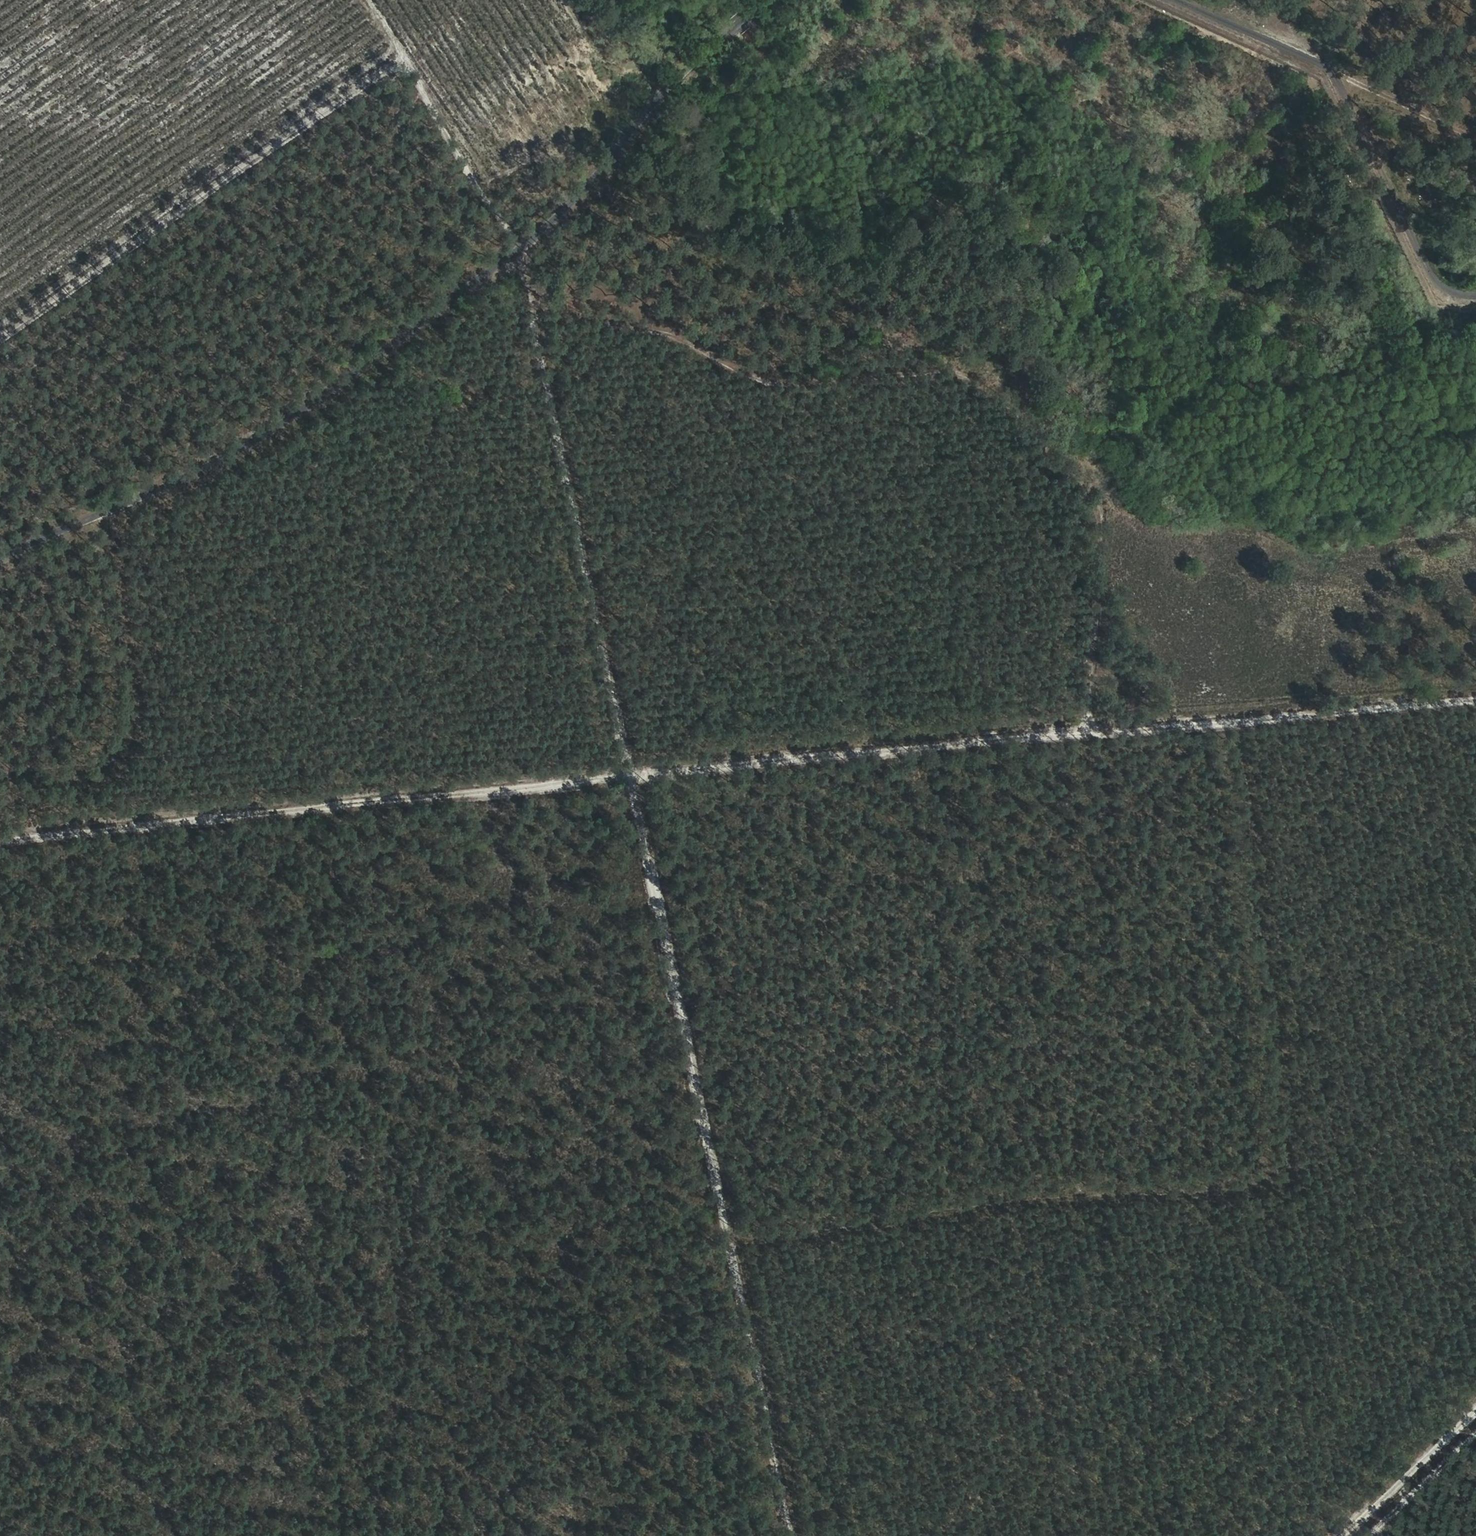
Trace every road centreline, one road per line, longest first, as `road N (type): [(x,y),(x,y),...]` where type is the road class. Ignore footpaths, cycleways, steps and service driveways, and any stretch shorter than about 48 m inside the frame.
road 1 (residential): [(773,0),(659,101),(521,262),(276,431),(0,571)]
road 2 (track): [(408,64),(0,347)]
road 3 (track): [(1475,296),(1443,280),(1418,251),(1325,59),(1189,0)]

